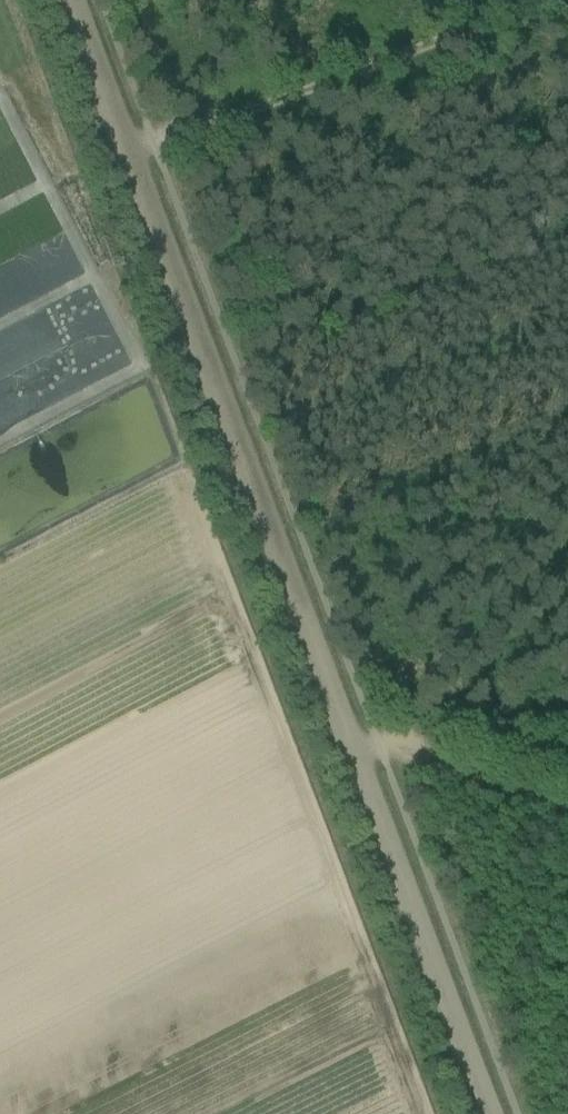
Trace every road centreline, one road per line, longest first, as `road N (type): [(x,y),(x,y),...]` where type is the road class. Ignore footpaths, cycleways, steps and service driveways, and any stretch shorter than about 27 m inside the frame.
road 1 (track): [(491,1113),(71,0)]
road 2 (track): [(543,0),(252,108)]
road 3 (track): [(352,749),(379,739),(567,795)]
road 4 (track): [(128,156),(252,108)]

